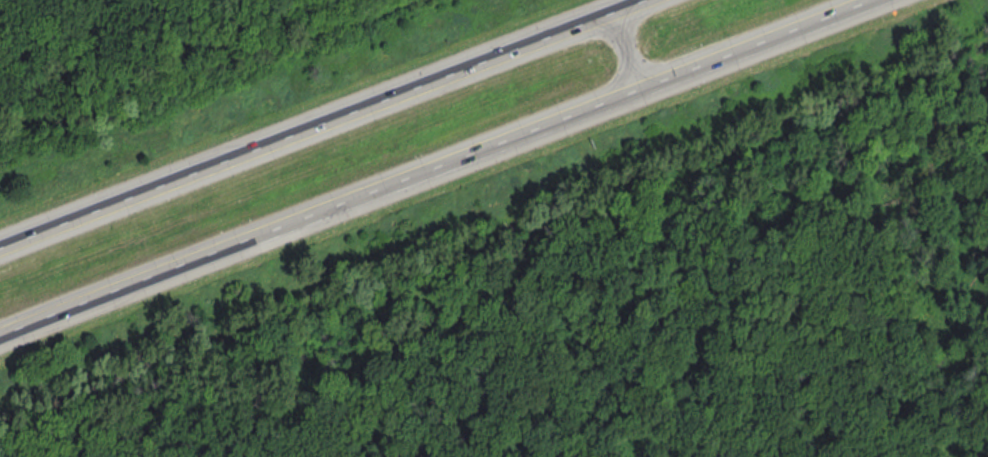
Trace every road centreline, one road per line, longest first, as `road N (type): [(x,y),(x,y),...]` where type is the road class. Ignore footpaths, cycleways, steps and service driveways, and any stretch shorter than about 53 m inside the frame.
road 1 (motorway): [(0,338),(878,0)]
road 2 (motorway): [(641,0),(0,244)]

